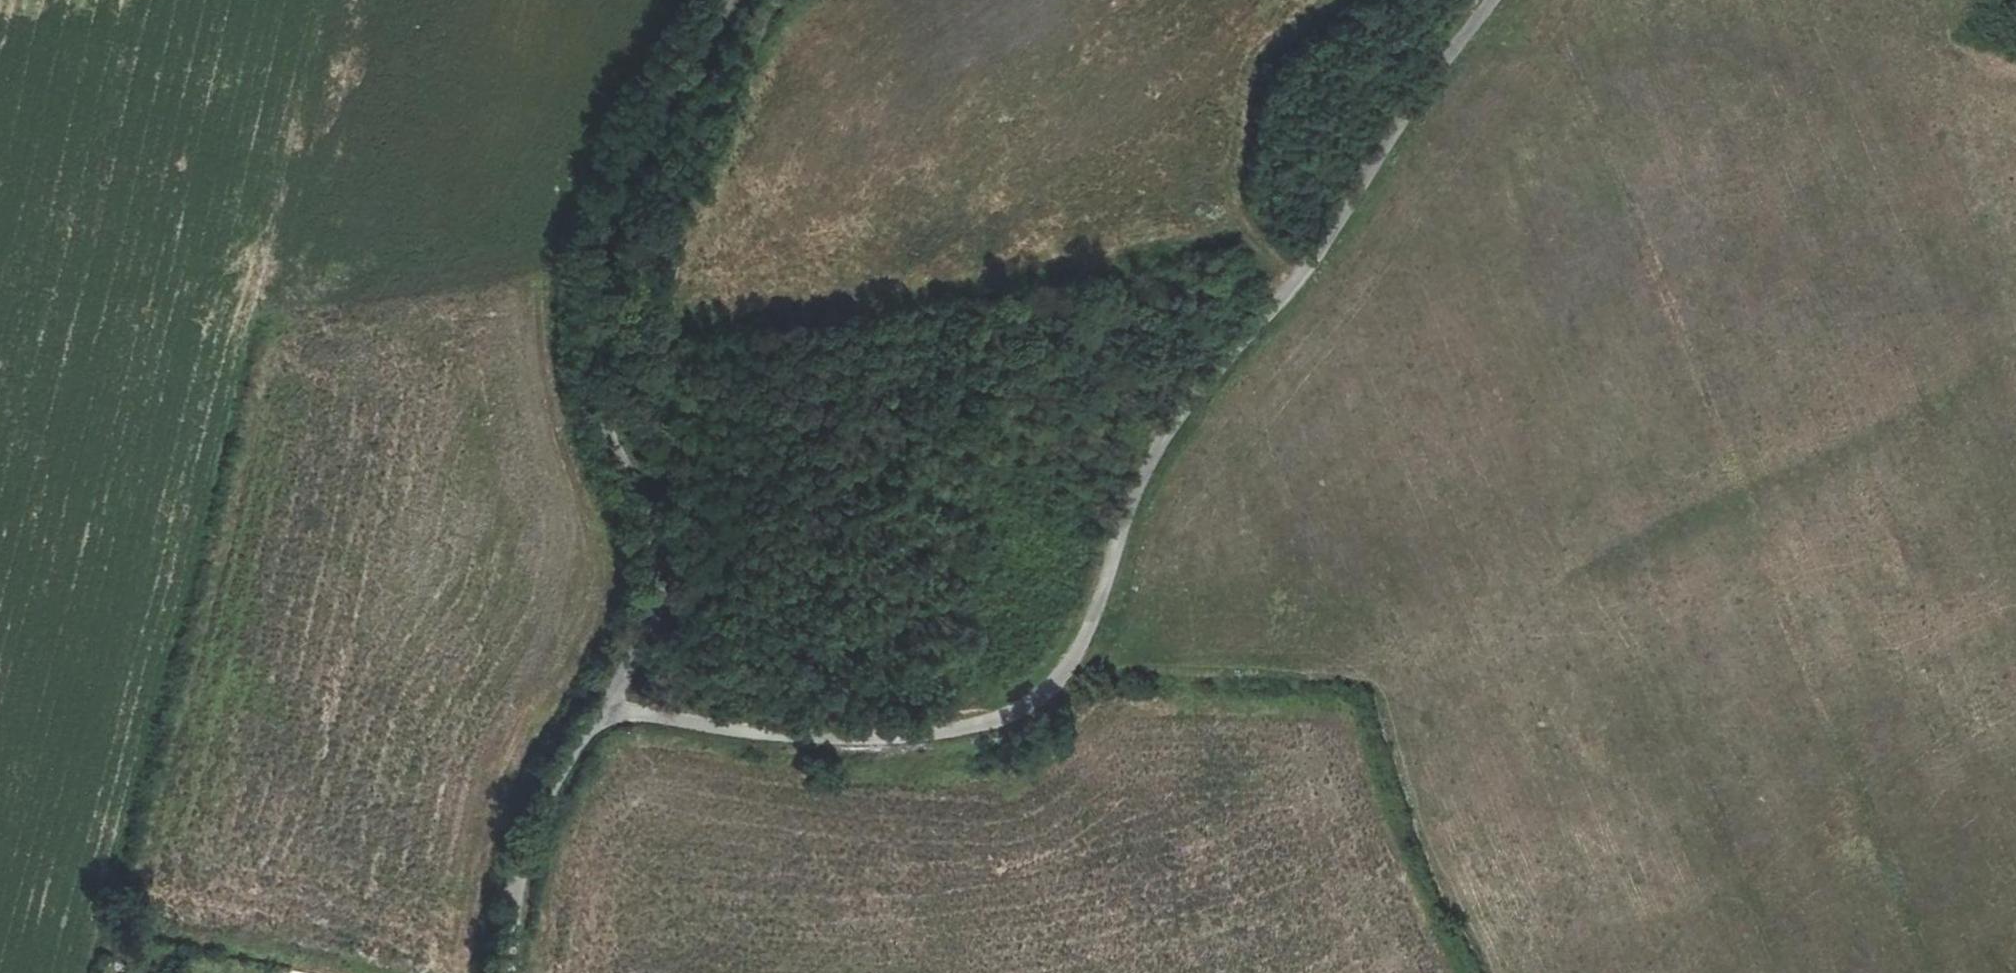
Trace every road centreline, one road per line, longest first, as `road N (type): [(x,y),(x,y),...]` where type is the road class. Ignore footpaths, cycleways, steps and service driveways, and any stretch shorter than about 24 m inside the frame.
road 1 (unclassified): [(603,713),(865,736),(967,726),(1038,697),(1087,630),(1125,516),(1163,438),(1491,0)]
road 2 (unclassified): [(603,713),(653,617),(659,558),(634,484),(595,408),(589,326),(610,226),(723,0)]
road 3 (unclassified): [(603,713),(551,789),(531,839),(507,972)]

